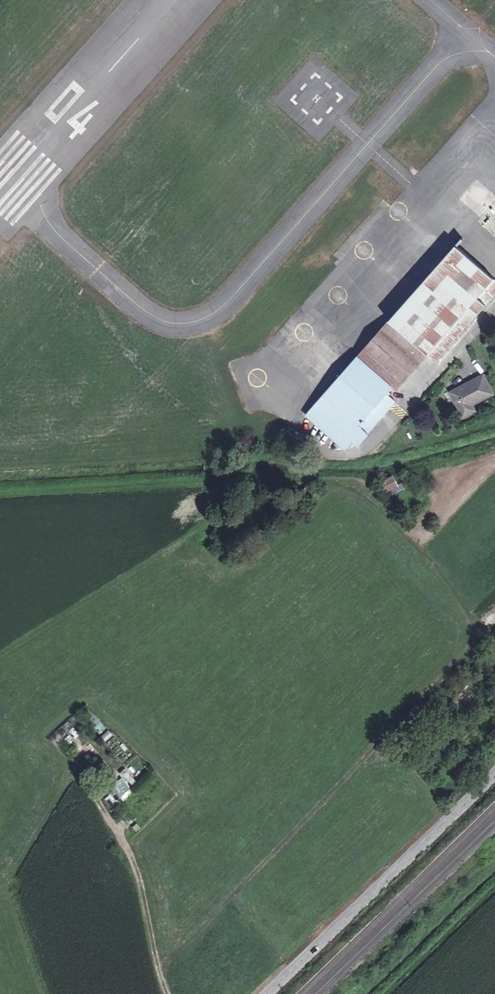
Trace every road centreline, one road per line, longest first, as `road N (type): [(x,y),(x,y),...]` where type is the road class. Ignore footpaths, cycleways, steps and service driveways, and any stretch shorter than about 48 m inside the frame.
road 1 (track): [(158,973),(488,633),(360,483),(209,480),(0,491)]
road 2 (tertiary): [(494,776),(269,993)]
road 3 (track): [(166,993),(139,881),(94,797)]
road 4 (track): [(494,884),(384,993)]

